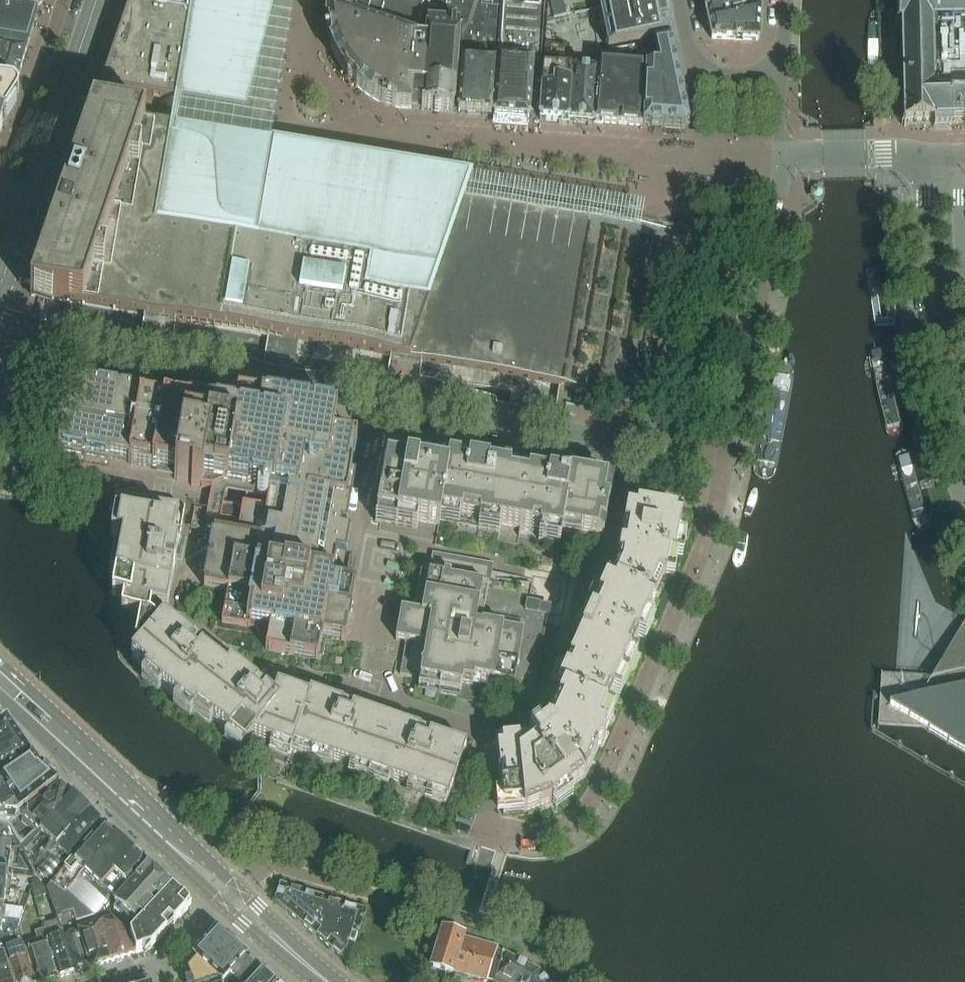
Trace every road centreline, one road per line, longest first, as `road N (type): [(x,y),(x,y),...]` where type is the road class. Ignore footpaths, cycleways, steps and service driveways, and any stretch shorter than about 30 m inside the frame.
road 1 (residential): [(0,319),(46,346),(726,461)]
road 2 (residential): [(508,832),(554,832),(590,802),(702,551),(726,461)]
road 3 (residential): [(564,981),(525,944),(414,905),(269,865),(237,890)]
road 4 (residential): [(495,827),(486,733),(374,691),(258,675)]
road 5 (residential): [(726,461),(781,157)]
road 6 (residential): [(922,155),(932,311),(964,435)]
road 7 (secondary): [(181,850),(10,690)]
road 8 (residential): [(787,0),(782,75),(713,76),(691,57),(679,0)]
road 9 (residential): [(922,155),(781,157)]
road 10 (residential): [(964,285),(959,154)]

